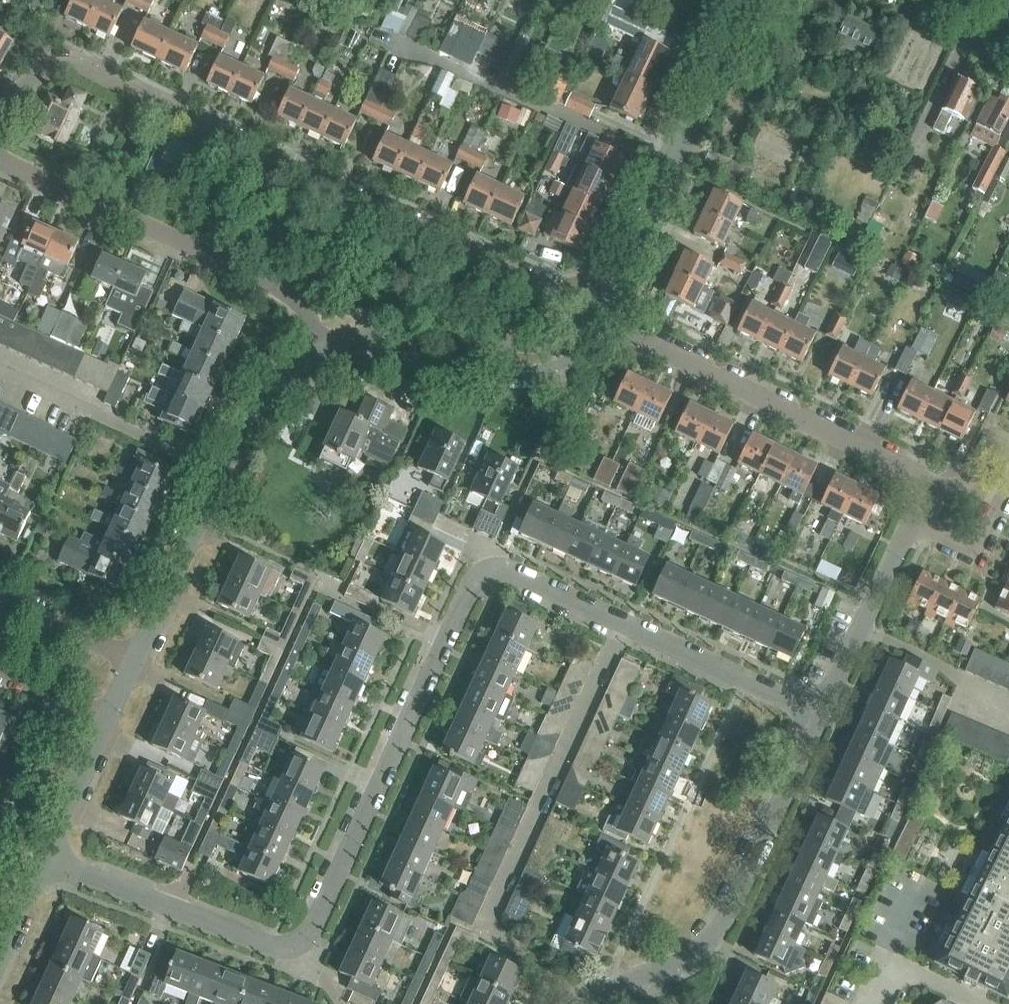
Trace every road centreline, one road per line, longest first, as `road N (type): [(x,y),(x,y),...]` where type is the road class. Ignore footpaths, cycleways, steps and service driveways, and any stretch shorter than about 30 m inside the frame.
road 1 (residential): [(44,862),(272,950),(303,948),(470,597),(490,573),(524,575),(822,714)]
road 2 (residential): [(598,319),(96,76),(66,78),(0,112)]
road 3 (residential): [(586,1003),(688,963),(714,942),(822,714)]
road 4 (residential): [(310,362),(283,300),(257,277),(0,163)]
road 5 (residential): [(919,492),(902,471),(598,319)]
road 6 (residential): [(135,669),(252,419),(278,384),(310,362)]
road 7 (residential): [(598,319),(748,0)]
road 8 (residential): [(310,362),(528,377),(584,337)]
road 9 (residential): [(584,337),(481,347),(367,338),(310,362)]
road 10 (residential): [(822,714),(913,527)]
road 11 (residential): [(44,862),(109,727)]
road 12 (residential): [(135,669),(0,607)]
road 13 (residential): [(913,527),(975,551),(1008,487)]

